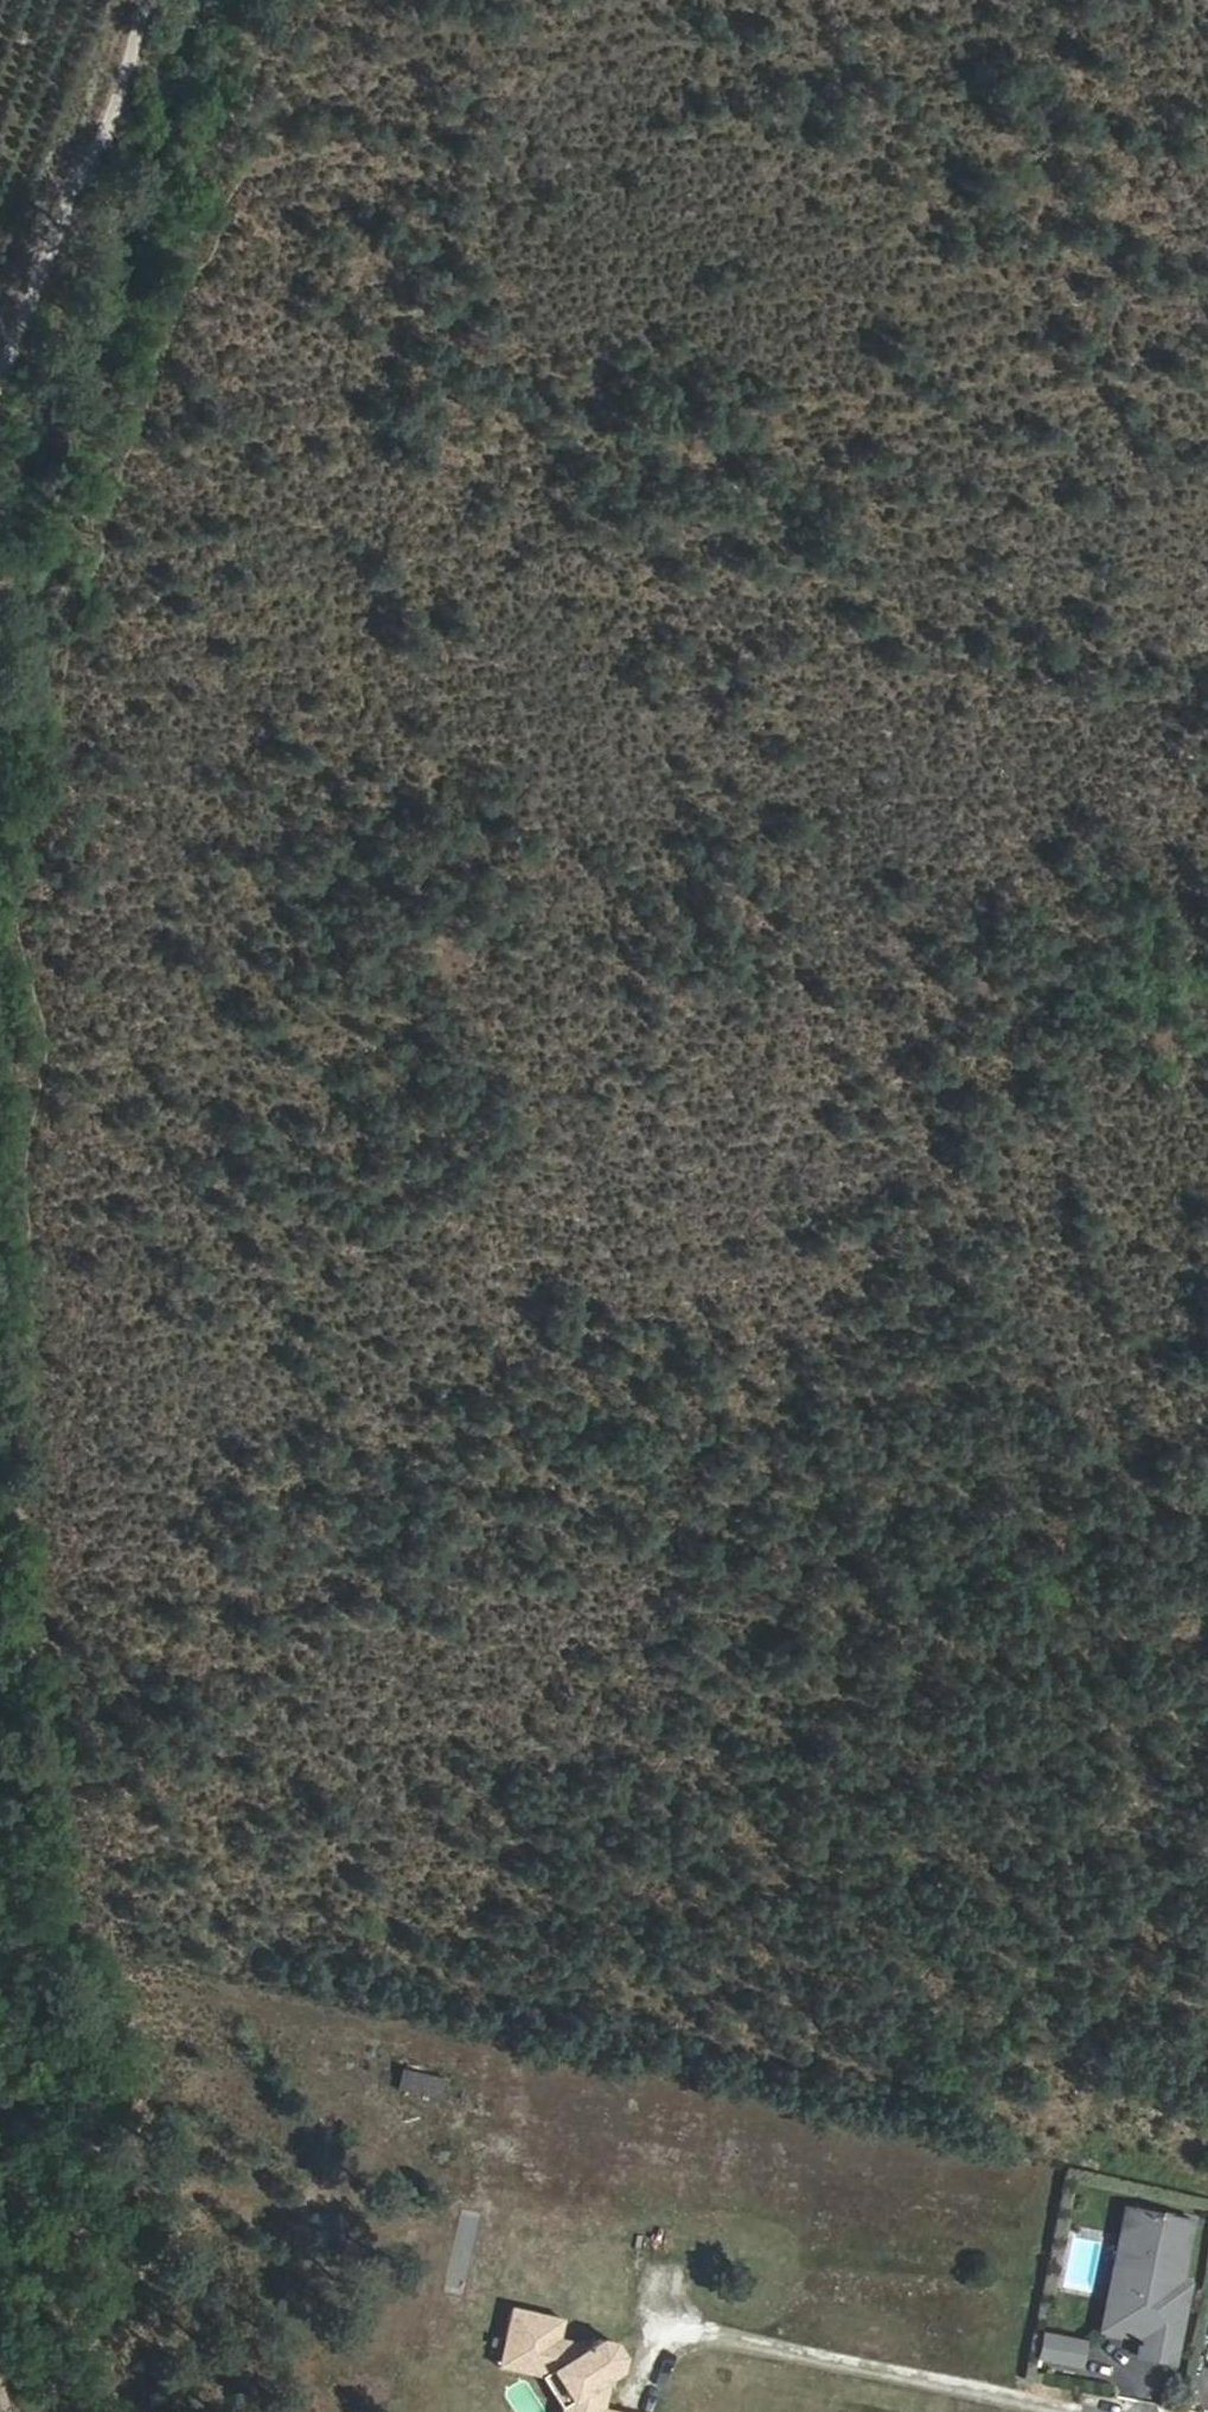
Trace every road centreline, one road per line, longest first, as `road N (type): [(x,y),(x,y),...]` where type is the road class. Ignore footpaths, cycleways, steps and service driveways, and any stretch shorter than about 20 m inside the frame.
road 1 (track): [(124,0),(0,351)]

